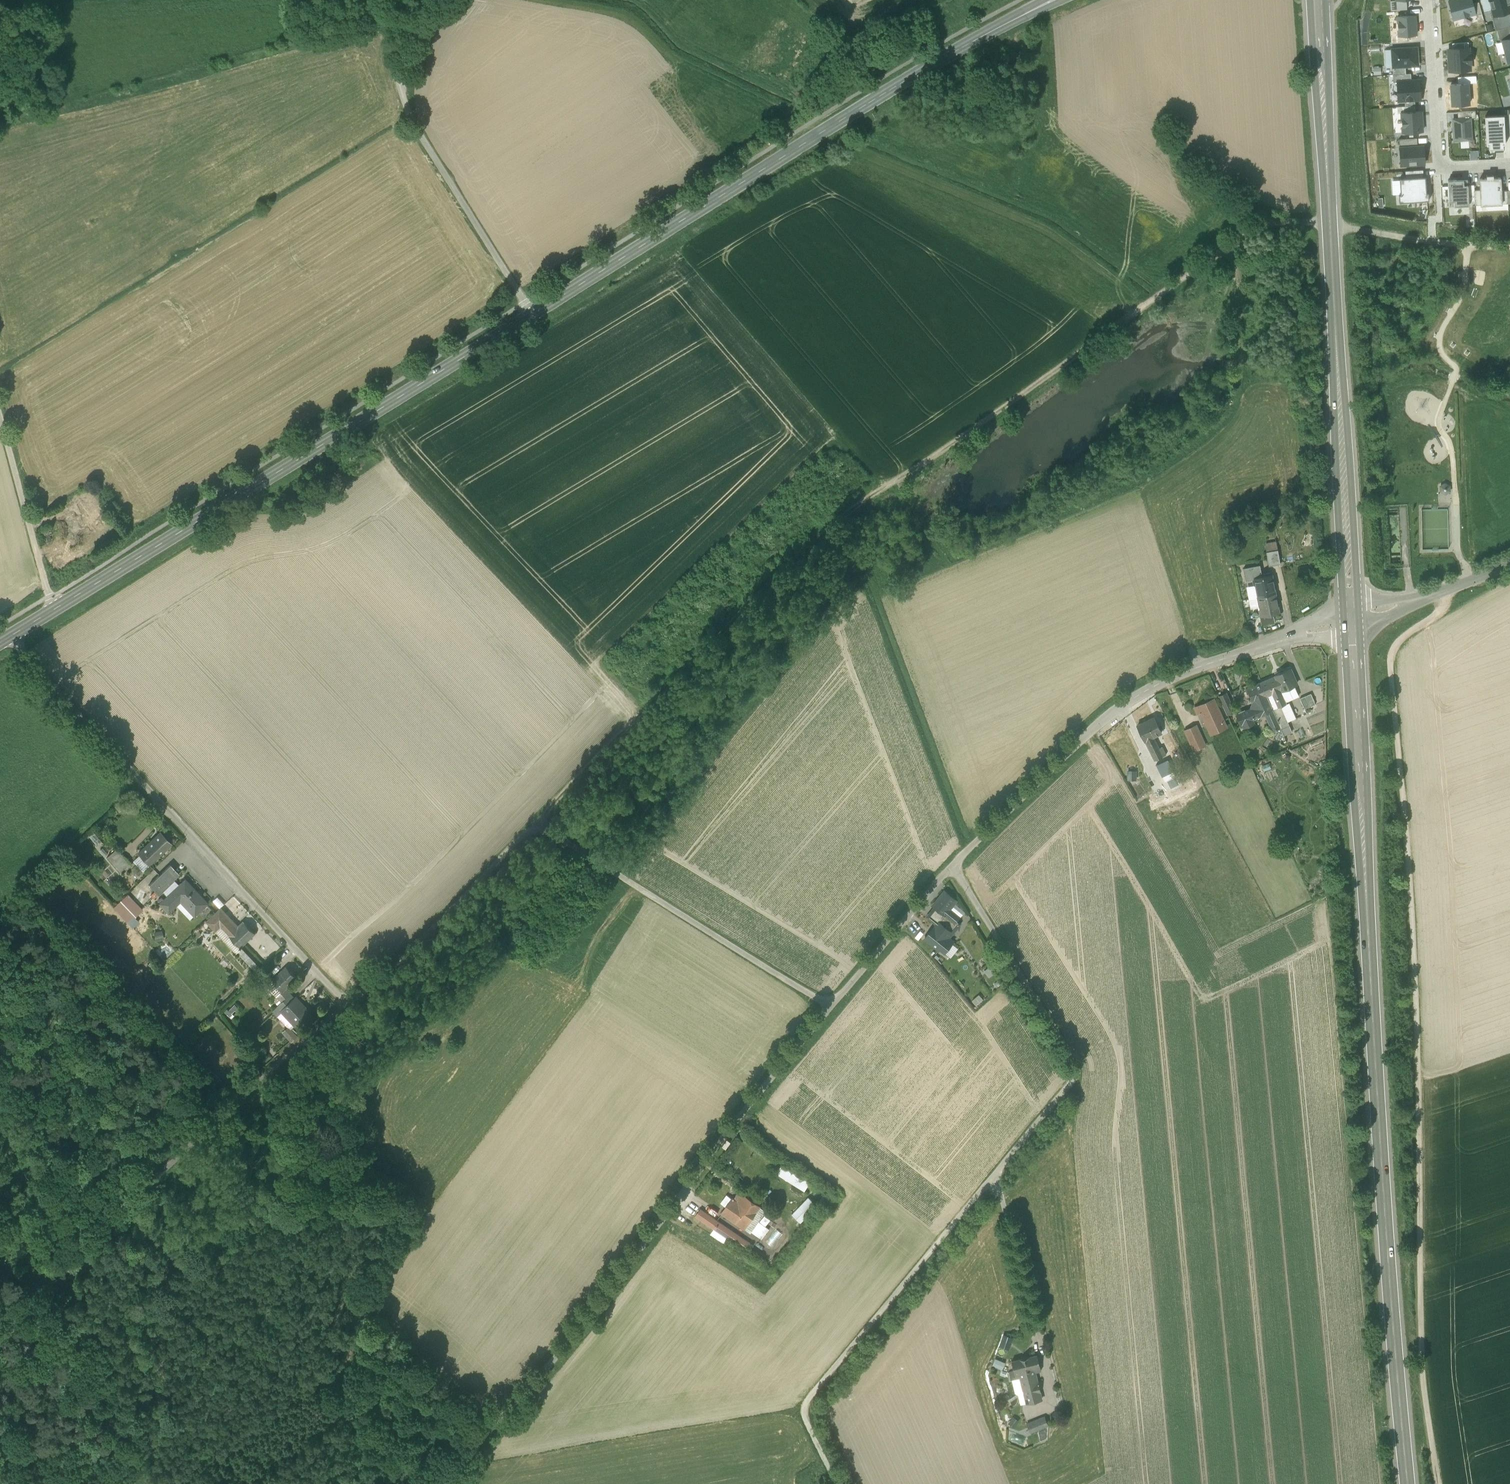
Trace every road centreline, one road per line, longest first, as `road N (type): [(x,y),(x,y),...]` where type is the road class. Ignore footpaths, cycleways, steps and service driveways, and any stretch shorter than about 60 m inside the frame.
road 1 (track): [(537,822),(843,515),(1253,228),(1330,226)]
road 2 (track): [(1437,1483),(1421,1352),(1416,1011),(1390,661),(1395,646),(1439,615),(1448,589)]
road 3 (secondary): [(1408,1483),(1351,615)]
road 4 (unclassified): [(425,1483),(652,1233),(832,1006)]
road 5 (secondary): [(1351,615),(1318,0)]
road 6 (unclassified): [(346,1003),(537,822),(832,1006)]
road 7 (secondary): [(1052,0),(897,85),(531,315)]
road 8 (secondary): [(531,315),(54,609)]
road 9 (unclassified): [(346,1003),(9,637)]
road 10 (unclassified): [(952,868),(1116,710),(1185,671),(1351,615)]
road 11 (unclassified): [(0,1320),(346,1003)]
road 12 (track): [(991,1179),(805,1405),(835,1483)]
road 13 (unclassified): [(952,868),(1075,1064),(1072,1080),(991,1179)]
road 14 (unclassified): [(377,0),(410,116),(531,315)]
road 15 (residential): [(1509,164),(1441,168),(1431,0)]
road 16 (unclassified): [(0,419),(54,609)]
road 17 (unclassified): [(832,1006),(952,868)]
road 18 (track): [(1509,248),(1330,226)]
road 19 (residential): [(1509,561),(1448,589),(1351,615)]

